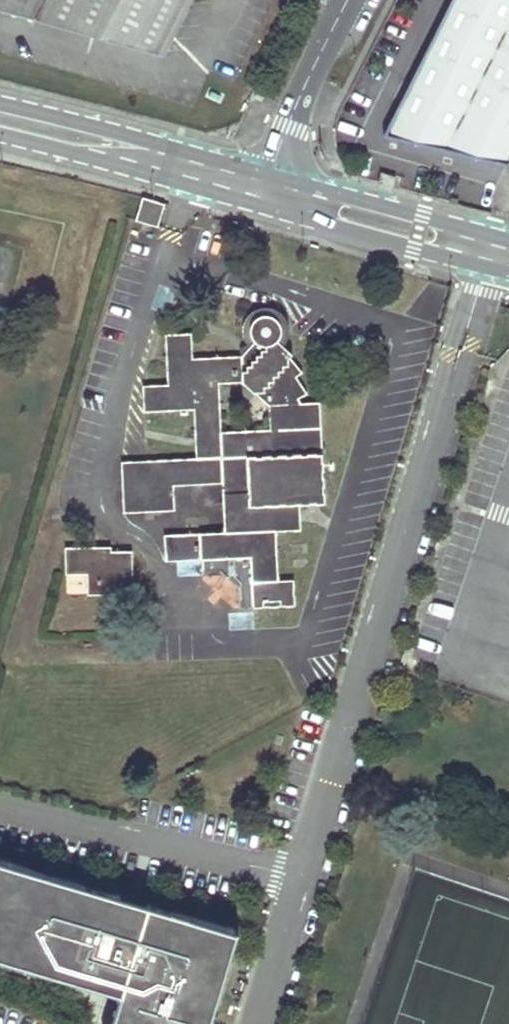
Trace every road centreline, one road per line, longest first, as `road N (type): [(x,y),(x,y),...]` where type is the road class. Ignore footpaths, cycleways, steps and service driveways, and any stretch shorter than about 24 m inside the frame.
road 1 (unclassified): [(268,175),(0,106)]
road 2 (unclassified): [(0,136),(255,206)]
road 3 (unclassified): [(255,206),(508,272)]
road 4 (unclassified): [(508,241),(268,175)]
road 5 (unclassified): [(268,175),(349,0)]

